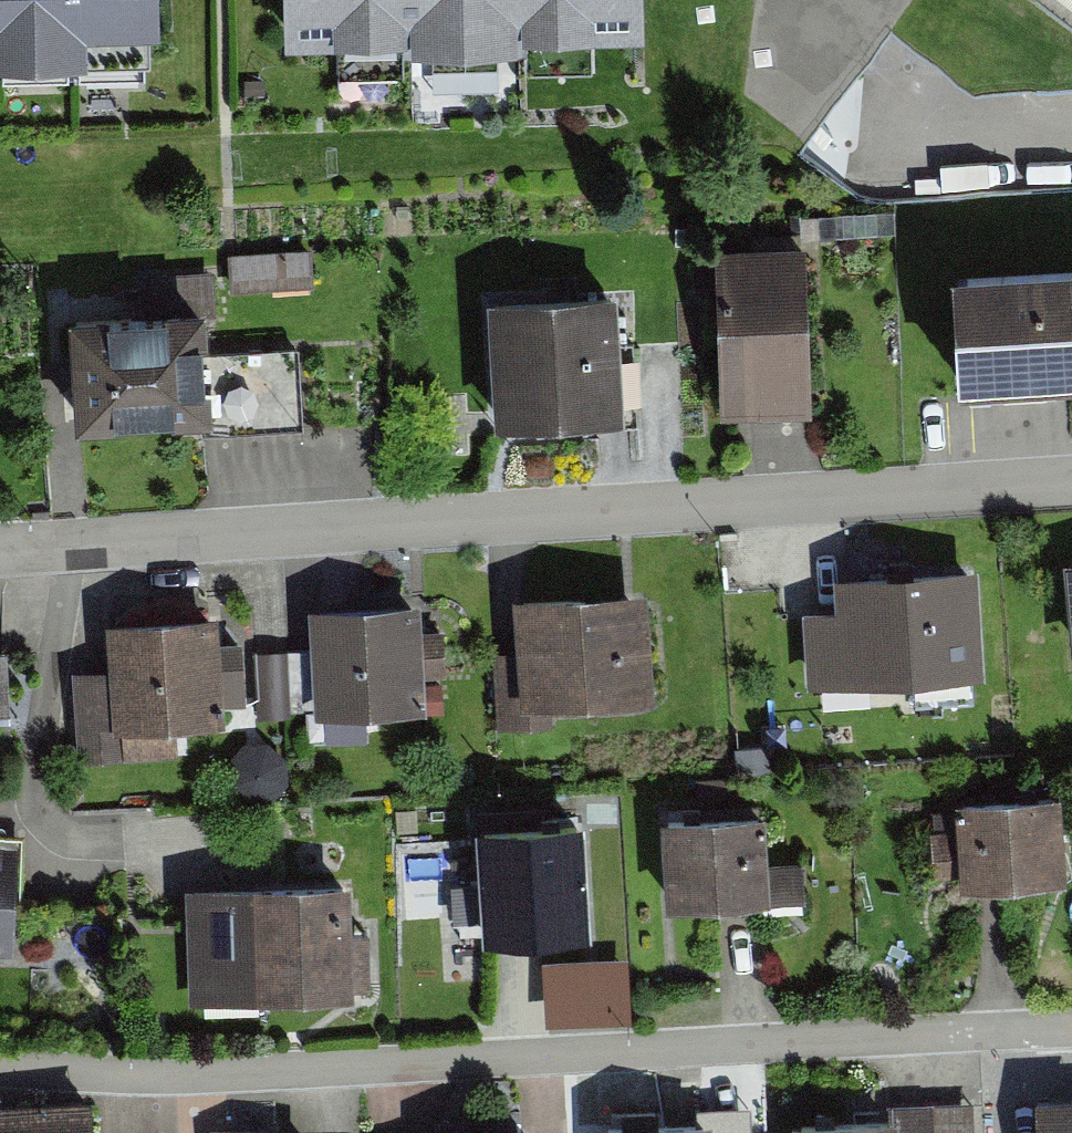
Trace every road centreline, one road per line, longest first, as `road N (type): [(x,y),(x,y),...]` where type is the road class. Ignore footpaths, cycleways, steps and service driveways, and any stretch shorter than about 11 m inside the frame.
road 1 (residential): [(0,571),(1071,491)]
road 2 (residential): [(0,1073),(152,1081),(1071,1043)]

